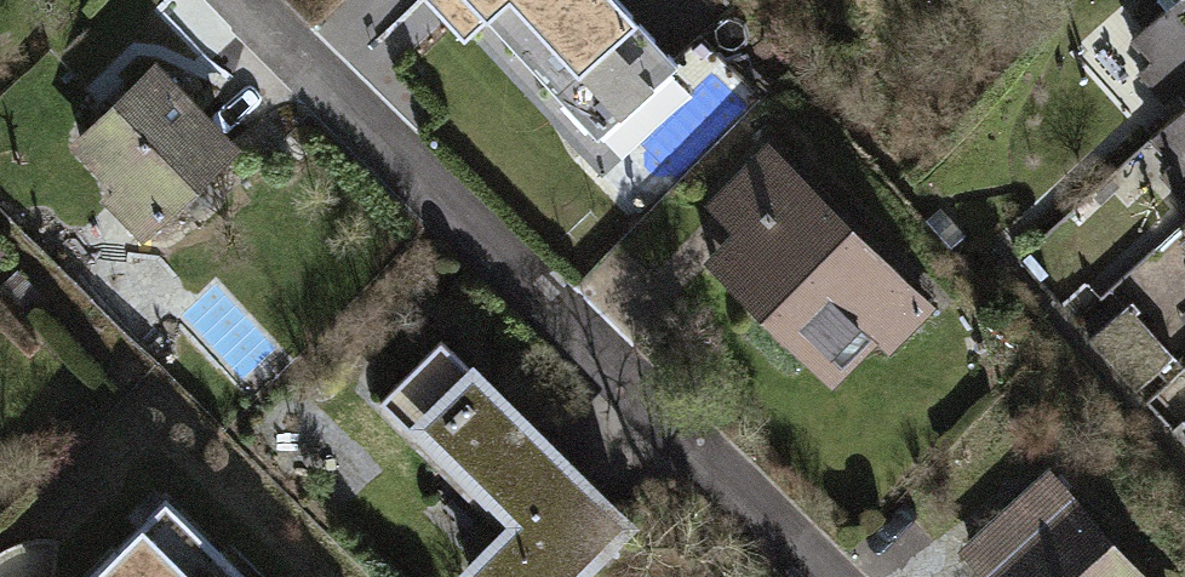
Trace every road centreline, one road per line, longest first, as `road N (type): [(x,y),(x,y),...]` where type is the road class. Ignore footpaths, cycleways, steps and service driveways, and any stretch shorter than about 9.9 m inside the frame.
road 1 (residential): [(246,0),(824,576)]

